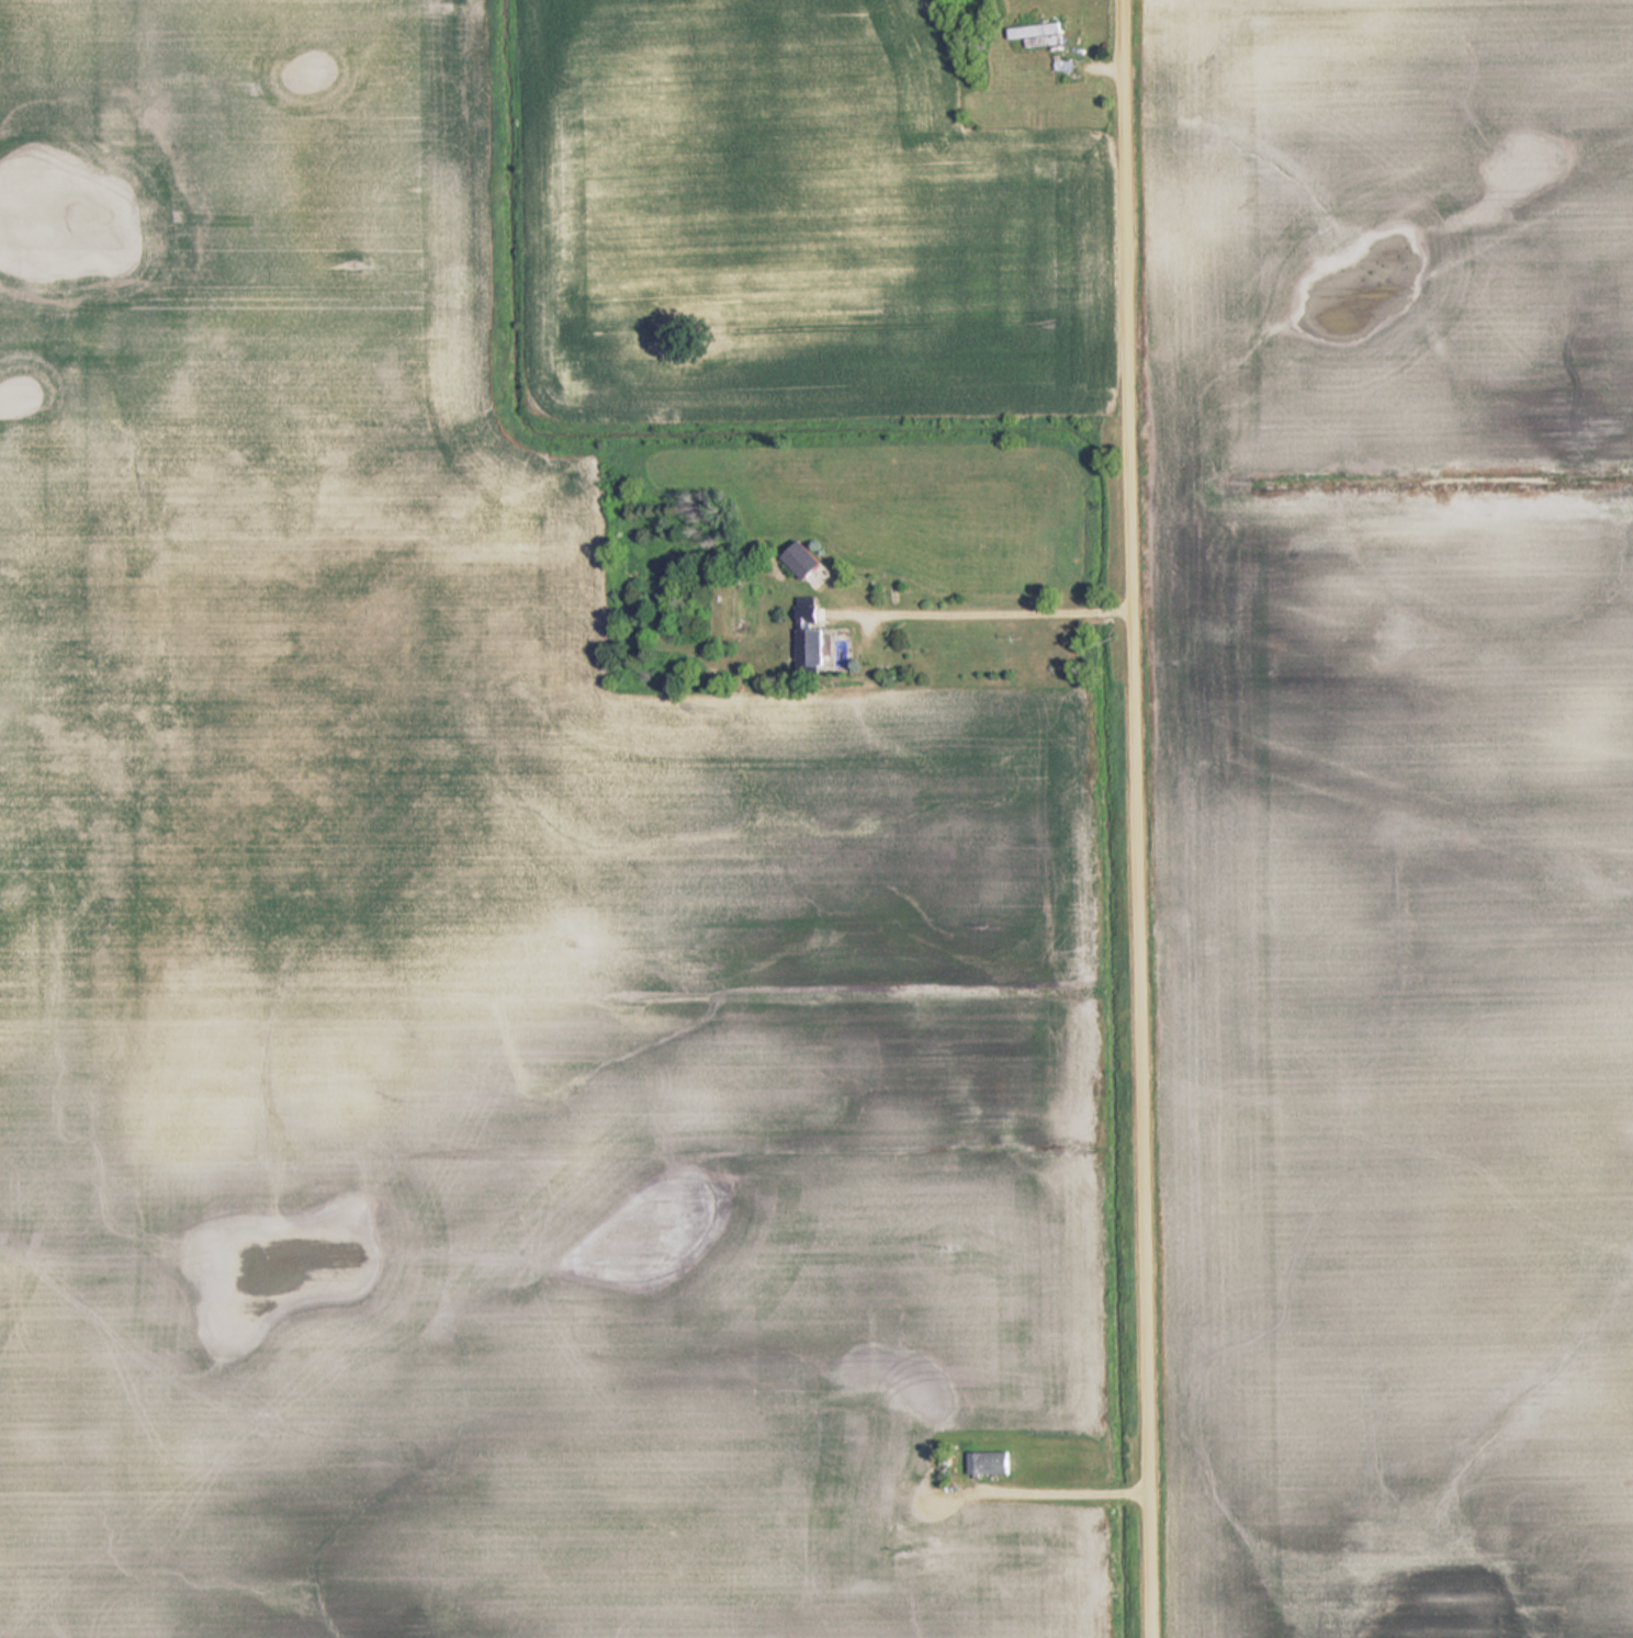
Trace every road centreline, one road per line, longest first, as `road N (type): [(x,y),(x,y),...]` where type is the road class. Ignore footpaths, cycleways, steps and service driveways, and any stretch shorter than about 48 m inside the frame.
road 1 (residential): [(1154,1637),(1123,0)]

